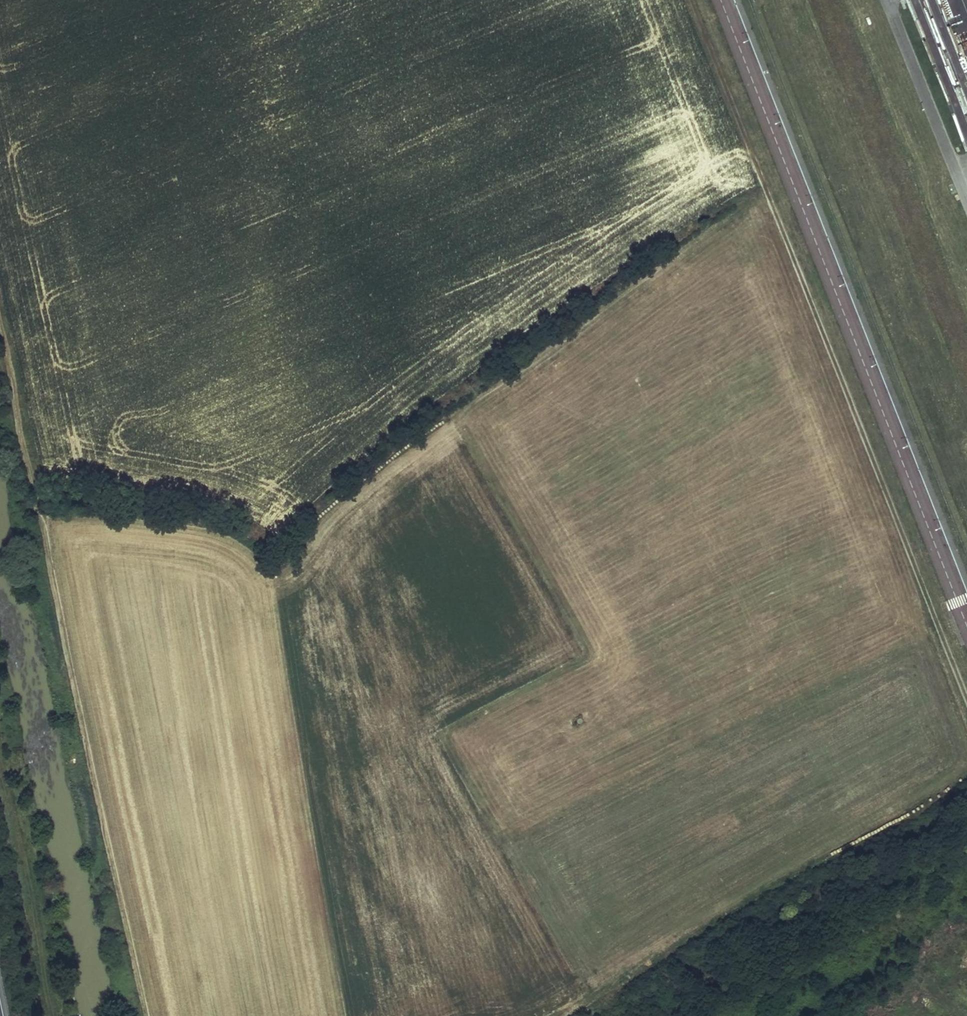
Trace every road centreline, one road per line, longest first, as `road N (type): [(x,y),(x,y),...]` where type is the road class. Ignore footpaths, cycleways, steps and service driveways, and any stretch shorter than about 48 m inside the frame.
road 1 (track): [(692,0),(966,697)]

